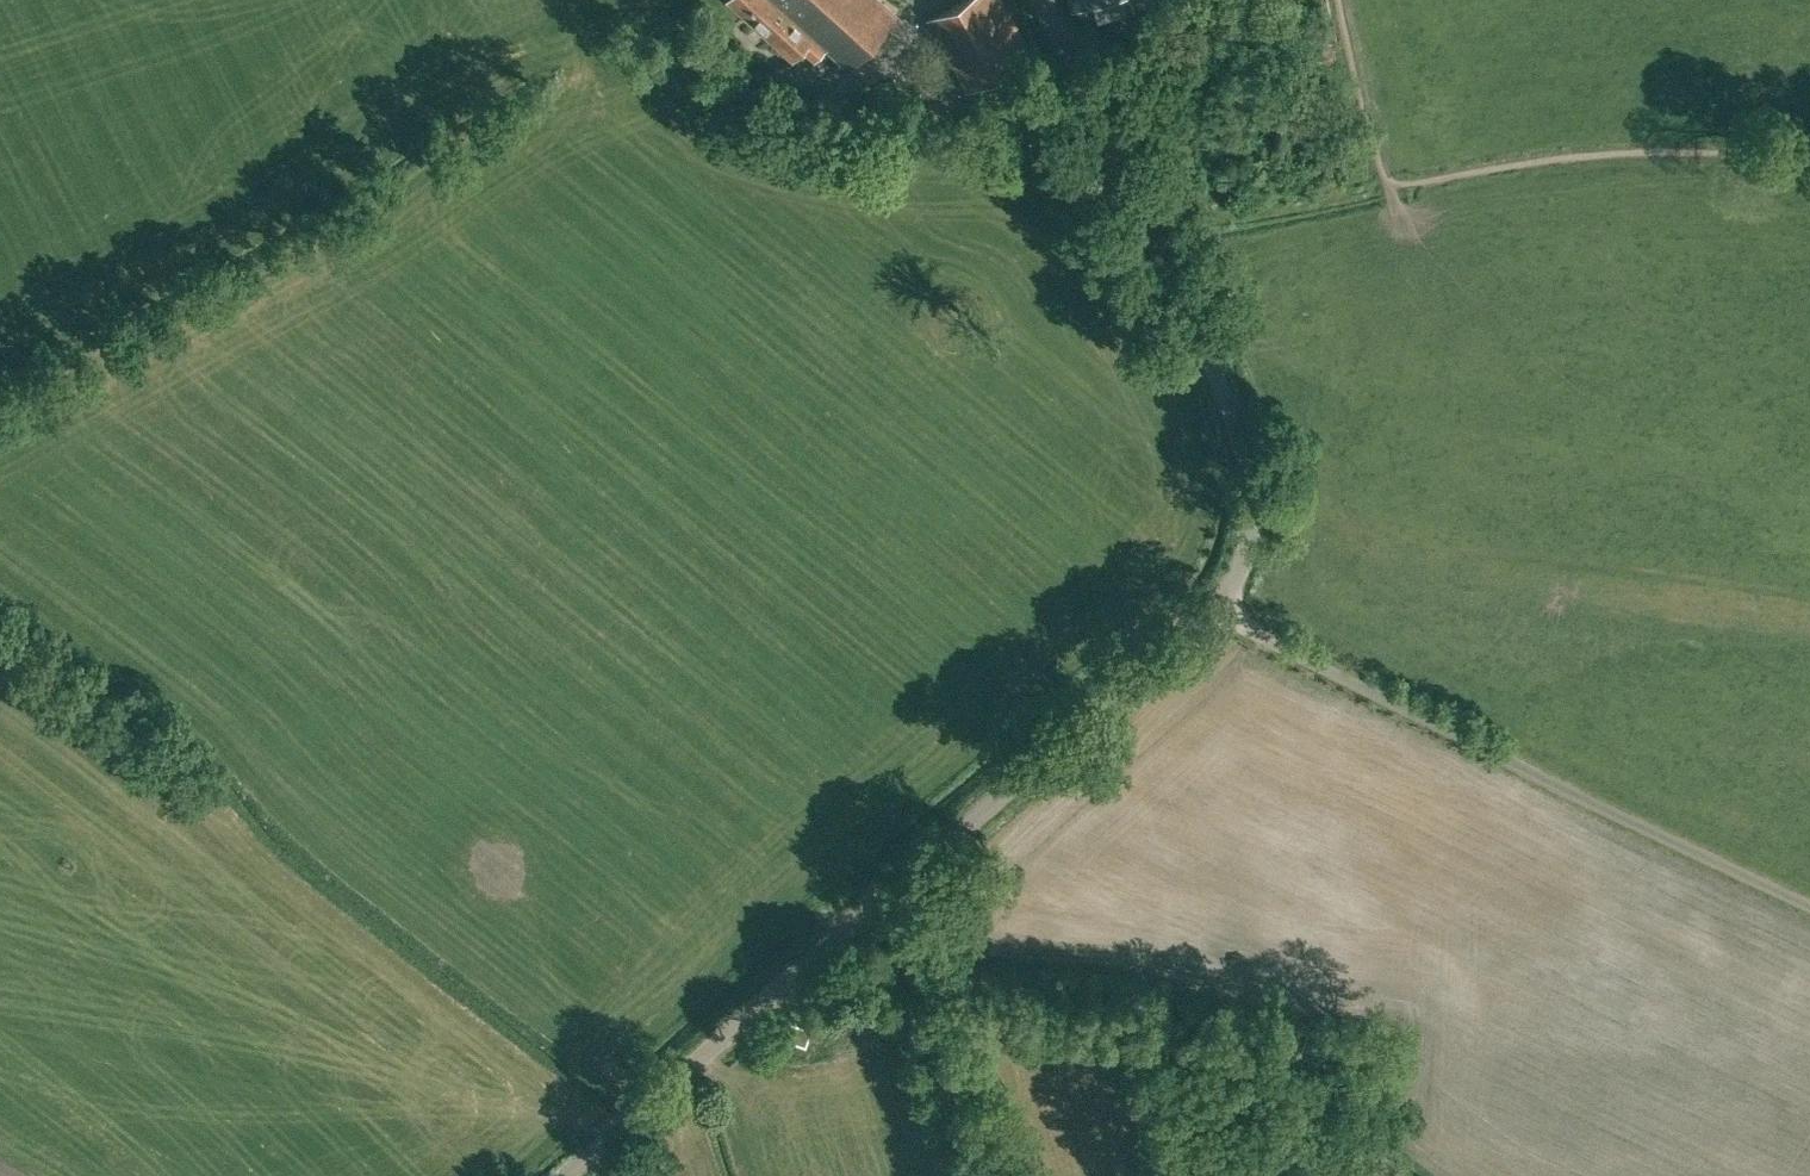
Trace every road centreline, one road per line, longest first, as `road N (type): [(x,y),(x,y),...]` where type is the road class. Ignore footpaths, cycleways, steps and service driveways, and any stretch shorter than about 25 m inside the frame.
road 1 (unclassified): [(1211,614),(1247,564),(1256,536),(1245,456),(1231,405),(1036,0)]
road 2 (residential): [(1809,901),(1211,614)]
road 3 (unclassified): [(569,1175),(904,872)]
road 4 (unclassified): [(904,872),(1211,614)]
road 5 (residential): [(998,1175),(904,872)]

